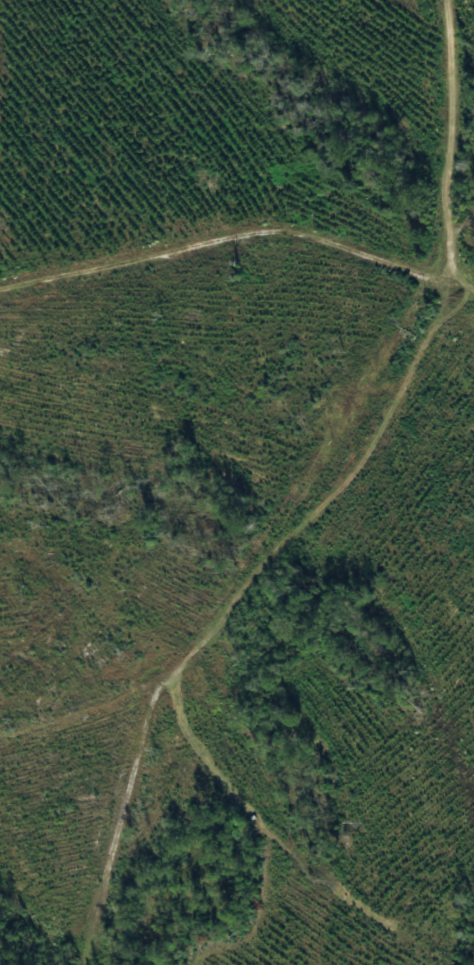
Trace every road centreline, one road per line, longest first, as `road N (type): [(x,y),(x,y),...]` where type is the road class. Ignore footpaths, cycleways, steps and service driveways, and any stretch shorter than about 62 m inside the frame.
road 1 (residential): [(450,0),(450,131),(431,275),(406,355),(357,449),(194,657),(134,786),(86,964)]
road 2 (residential): [(473,292),(283,226),(0,290)]
road 3 (residential): [(194,657),(68,727),(0,738)]

